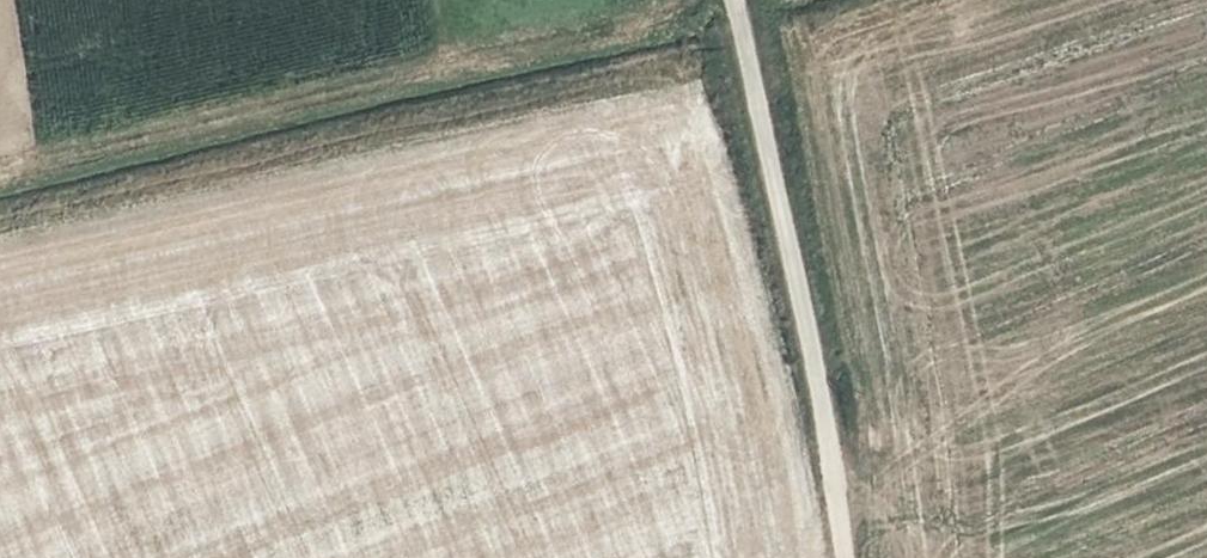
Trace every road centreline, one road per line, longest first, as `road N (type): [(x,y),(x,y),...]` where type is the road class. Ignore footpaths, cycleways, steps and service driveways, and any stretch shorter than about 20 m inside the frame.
road 1 (track): [(734,0),(826,426),(843,557)]

